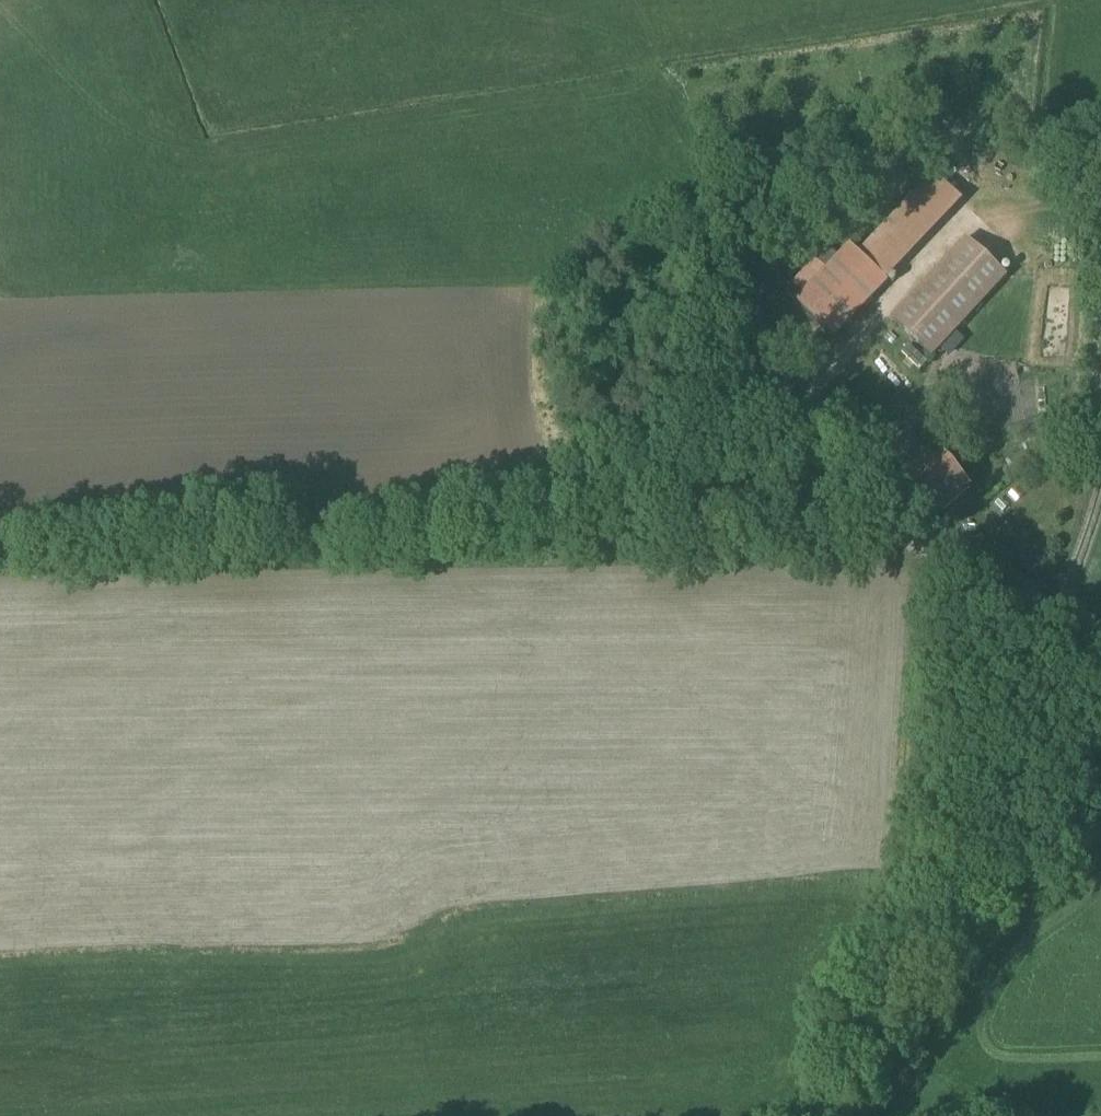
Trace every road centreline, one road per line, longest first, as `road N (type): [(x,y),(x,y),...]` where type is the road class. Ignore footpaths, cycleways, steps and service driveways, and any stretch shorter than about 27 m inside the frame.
road 1 (track): [(836,1115),(889,984),(990,867),(1072,671)]

